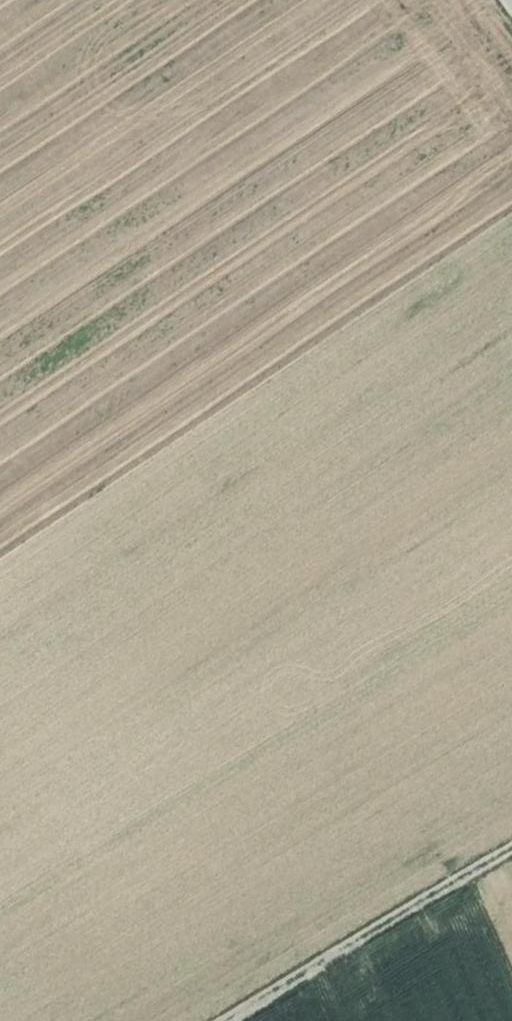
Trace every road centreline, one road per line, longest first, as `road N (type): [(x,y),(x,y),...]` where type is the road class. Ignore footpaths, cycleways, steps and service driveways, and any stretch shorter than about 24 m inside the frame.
road 1 (track): [(234,1020),(511,852)]

